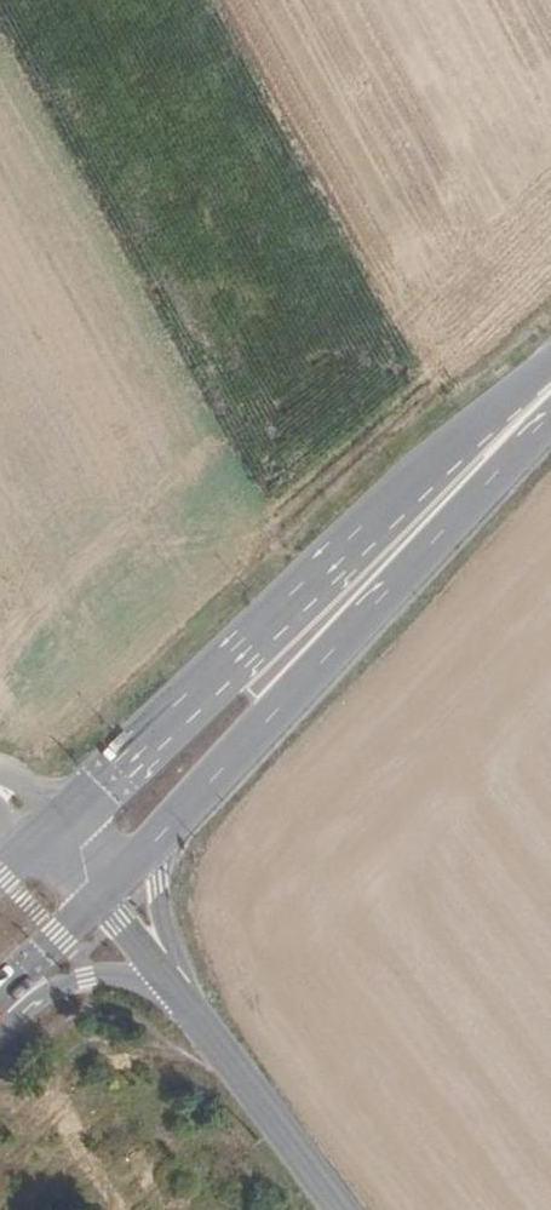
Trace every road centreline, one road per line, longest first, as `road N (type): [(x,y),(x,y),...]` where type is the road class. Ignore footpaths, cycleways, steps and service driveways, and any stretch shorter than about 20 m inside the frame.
road 1 (primary): [(550,363),(364,527),(73,808)]
road 2 (primary): [(158,840),(550,423)]
road 3 (tertiary): [(172,982),(342,1209)]
road 4 (tertiary): [(0,1002),(94,975),(172,982)]
road 5 (tertiary): [(172,982),(158,840)]
road 6 (primary): [(0,995),(101,896)]

